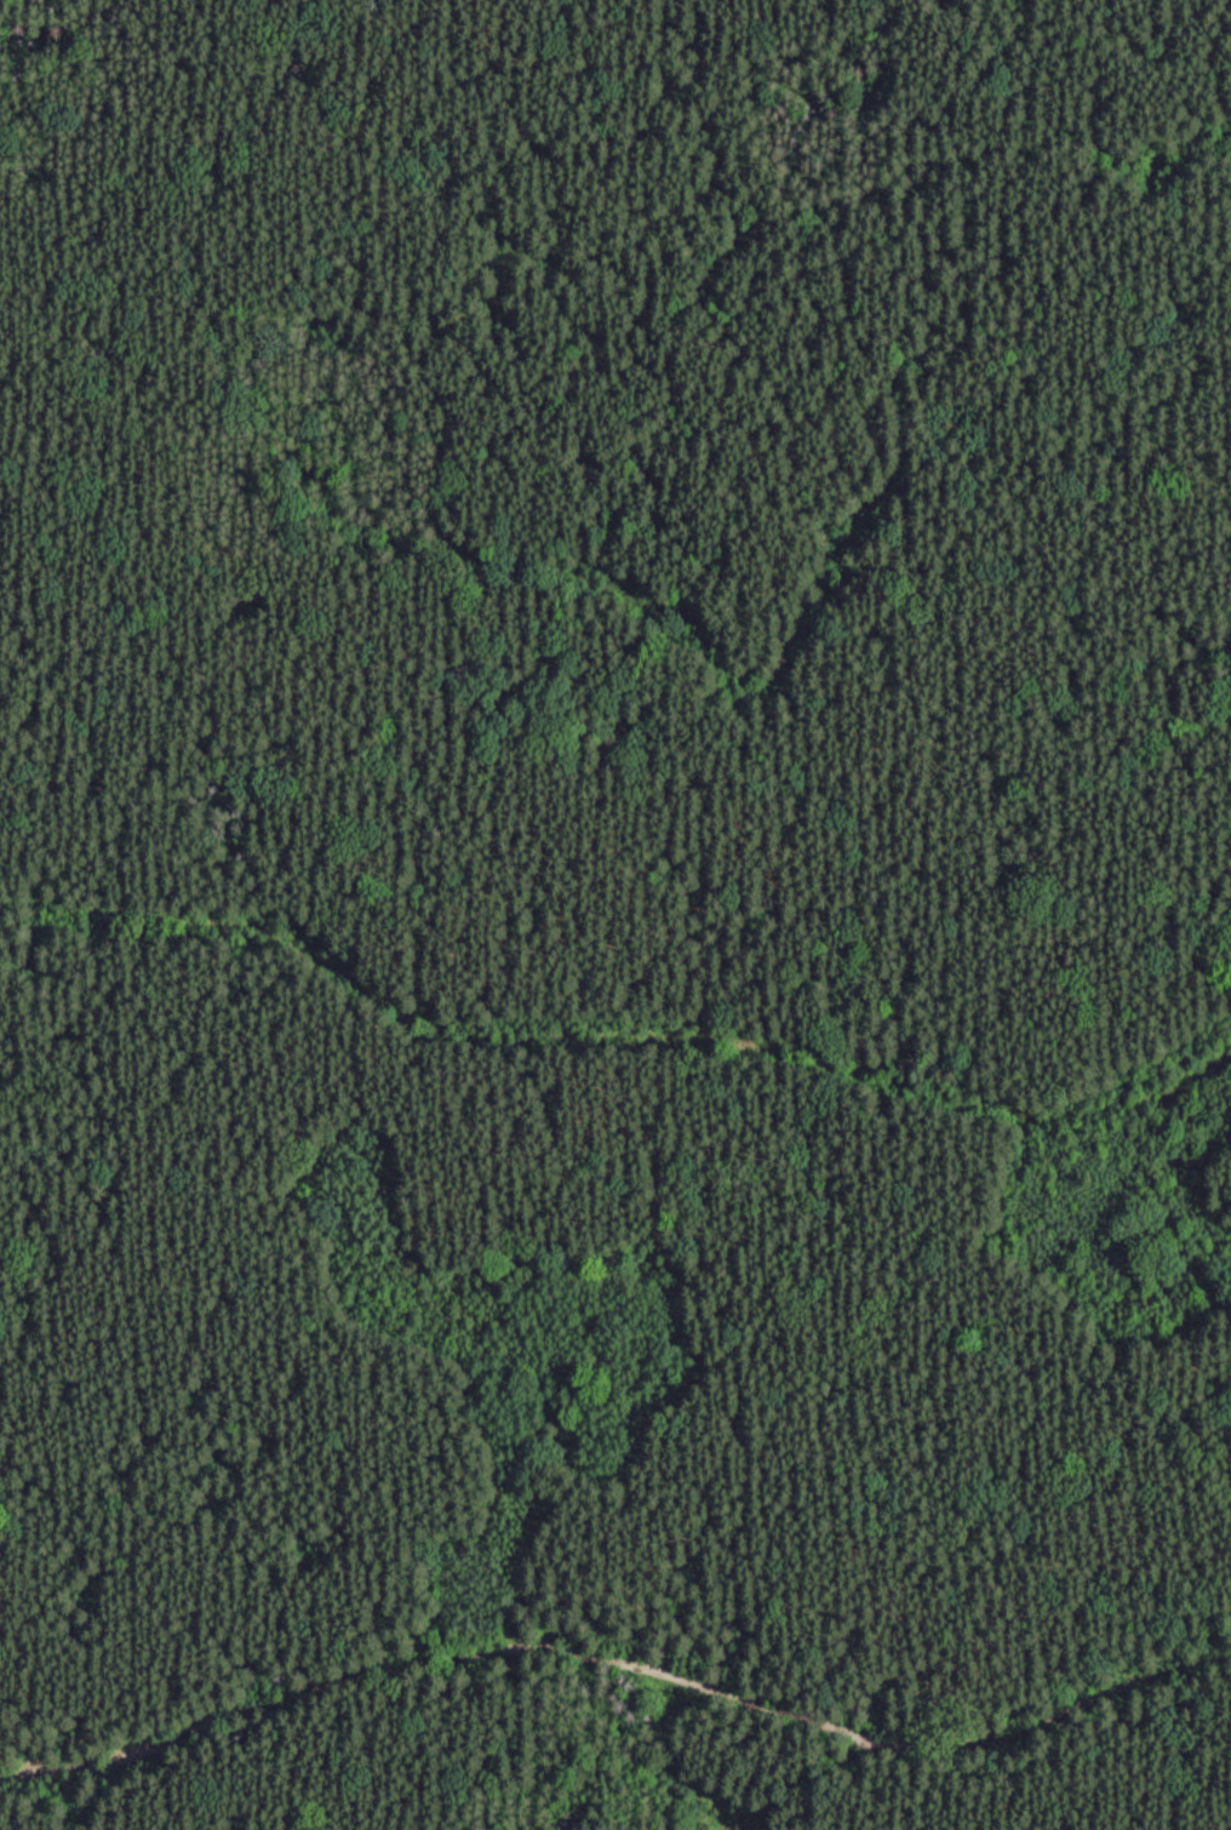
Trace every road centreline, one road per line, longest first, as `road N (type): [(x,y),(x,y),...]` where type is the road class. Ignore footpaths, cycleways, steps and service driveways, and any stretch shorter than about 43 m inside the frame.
road 1 (track): [(1230,1657),(956,1748),(525,1646),(339,1680),(51,1777),(0,1777)]

